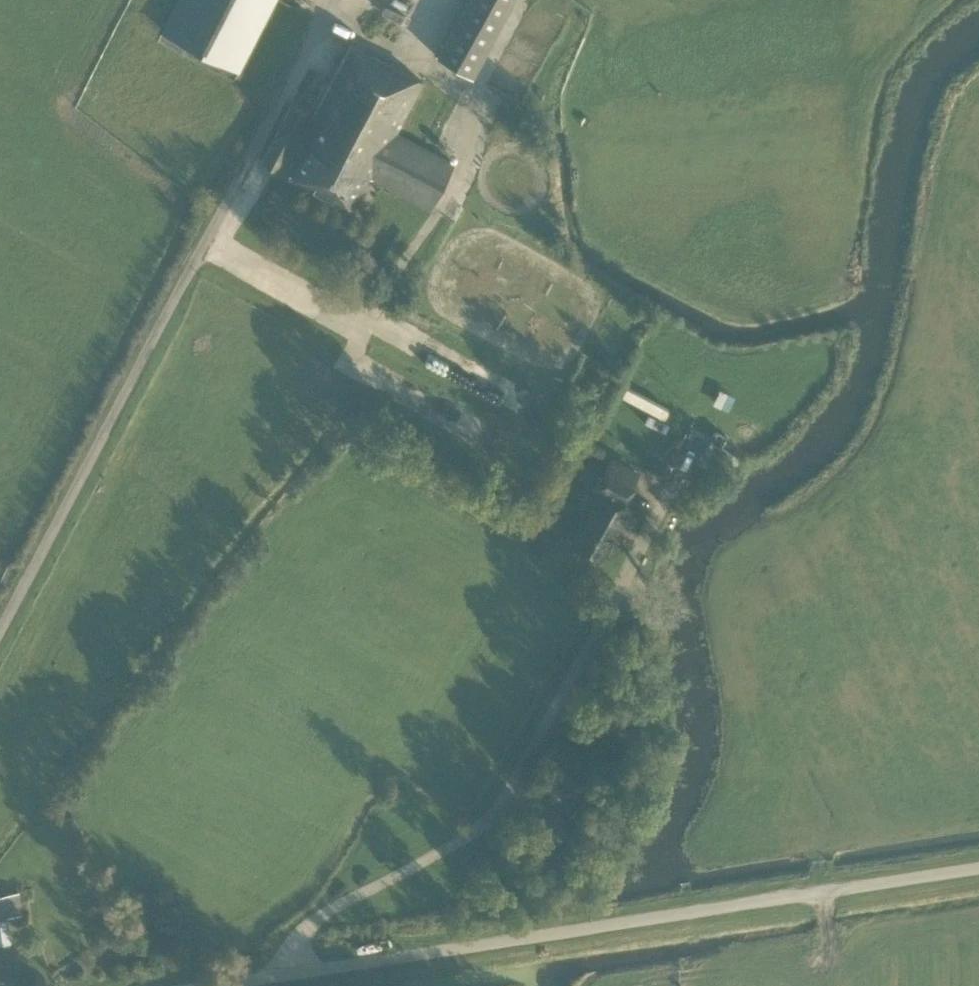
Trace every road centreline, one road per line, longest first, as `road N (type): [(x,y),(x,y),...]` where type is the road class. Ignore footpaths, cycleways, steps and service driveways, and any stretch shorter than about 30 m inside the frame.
road 1 (unclassified): [(978,869),(203,985)]

